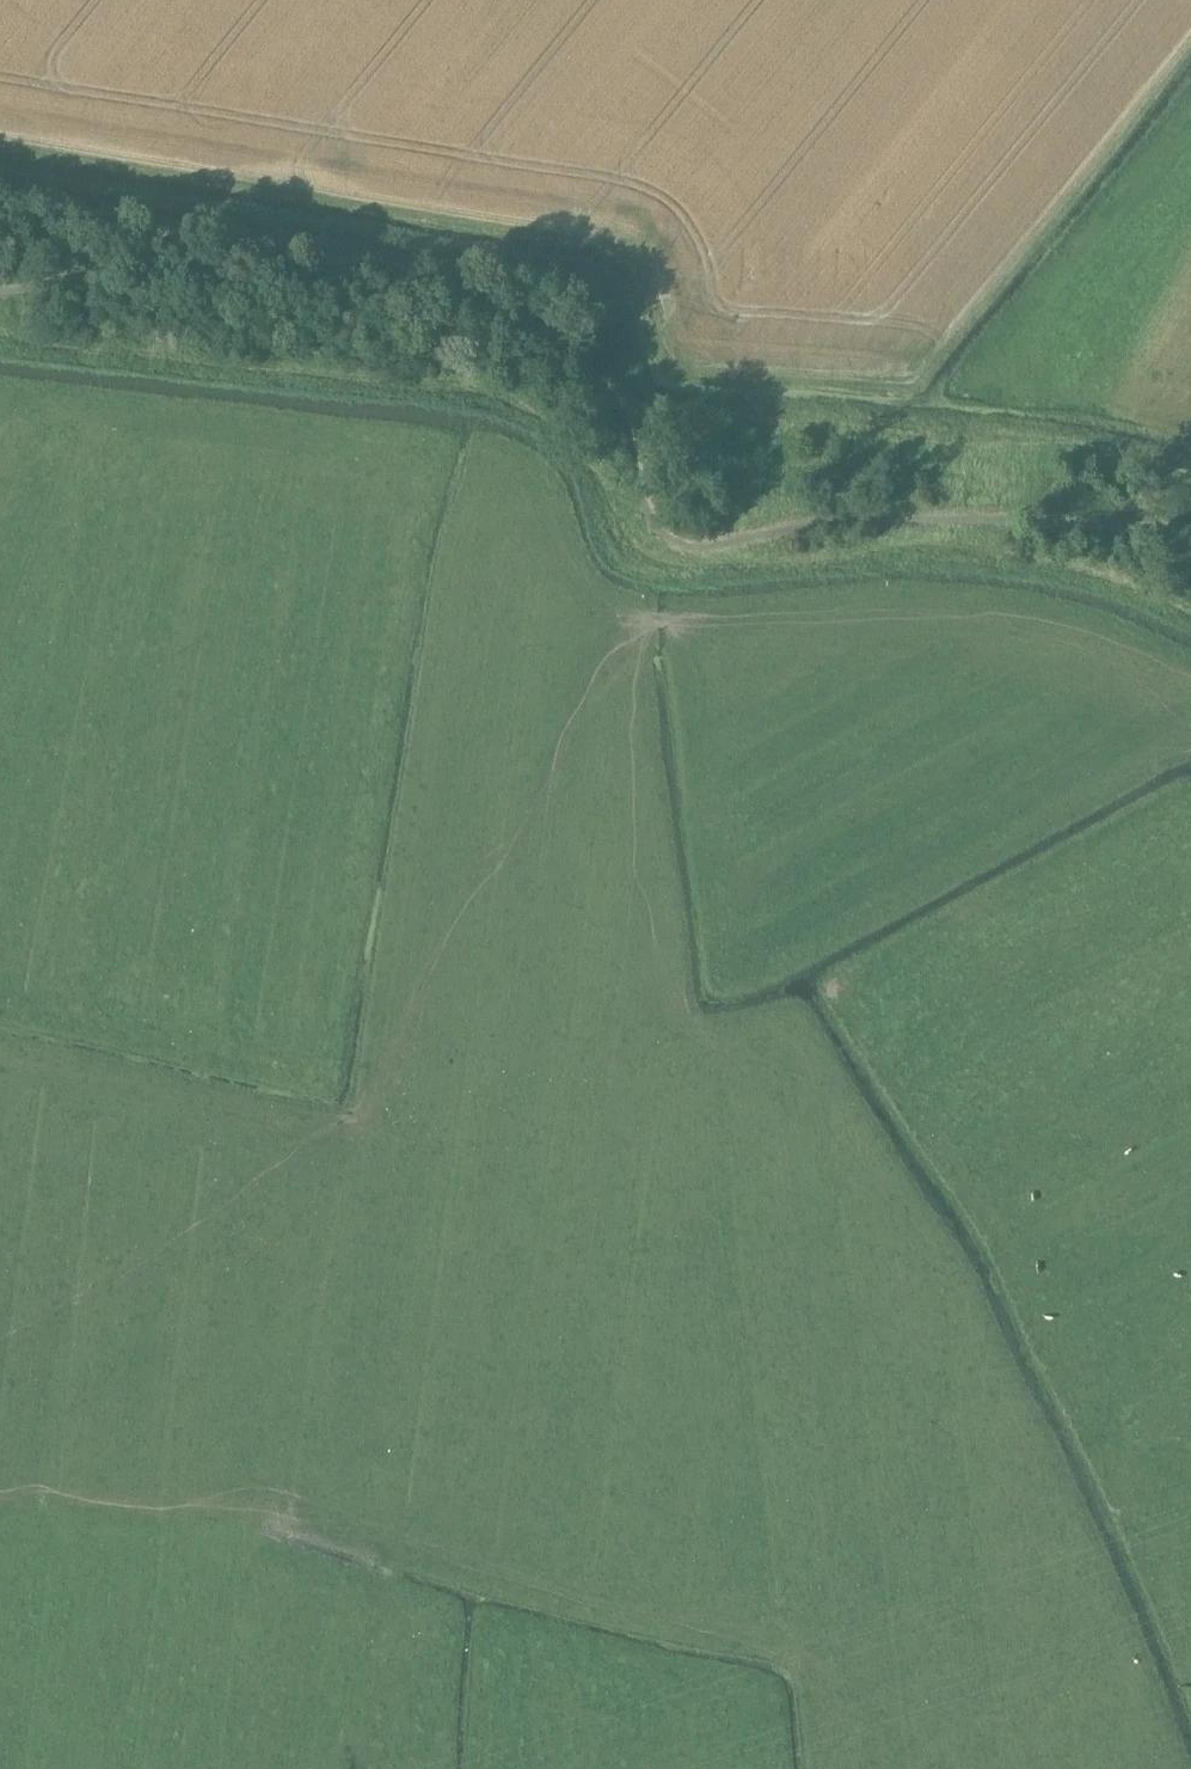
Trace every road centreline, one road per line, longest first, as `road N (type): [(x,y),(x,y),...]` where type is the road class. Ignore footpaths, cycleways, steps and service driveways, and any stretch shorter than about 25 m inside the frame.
road 1 (track): [(1190,477),(1114,452),(657,400),(635,377),(625,318),(607,282),(584,273),(395,258)]
road 2 (track): [(0,181),(154,207),(221,229)]

